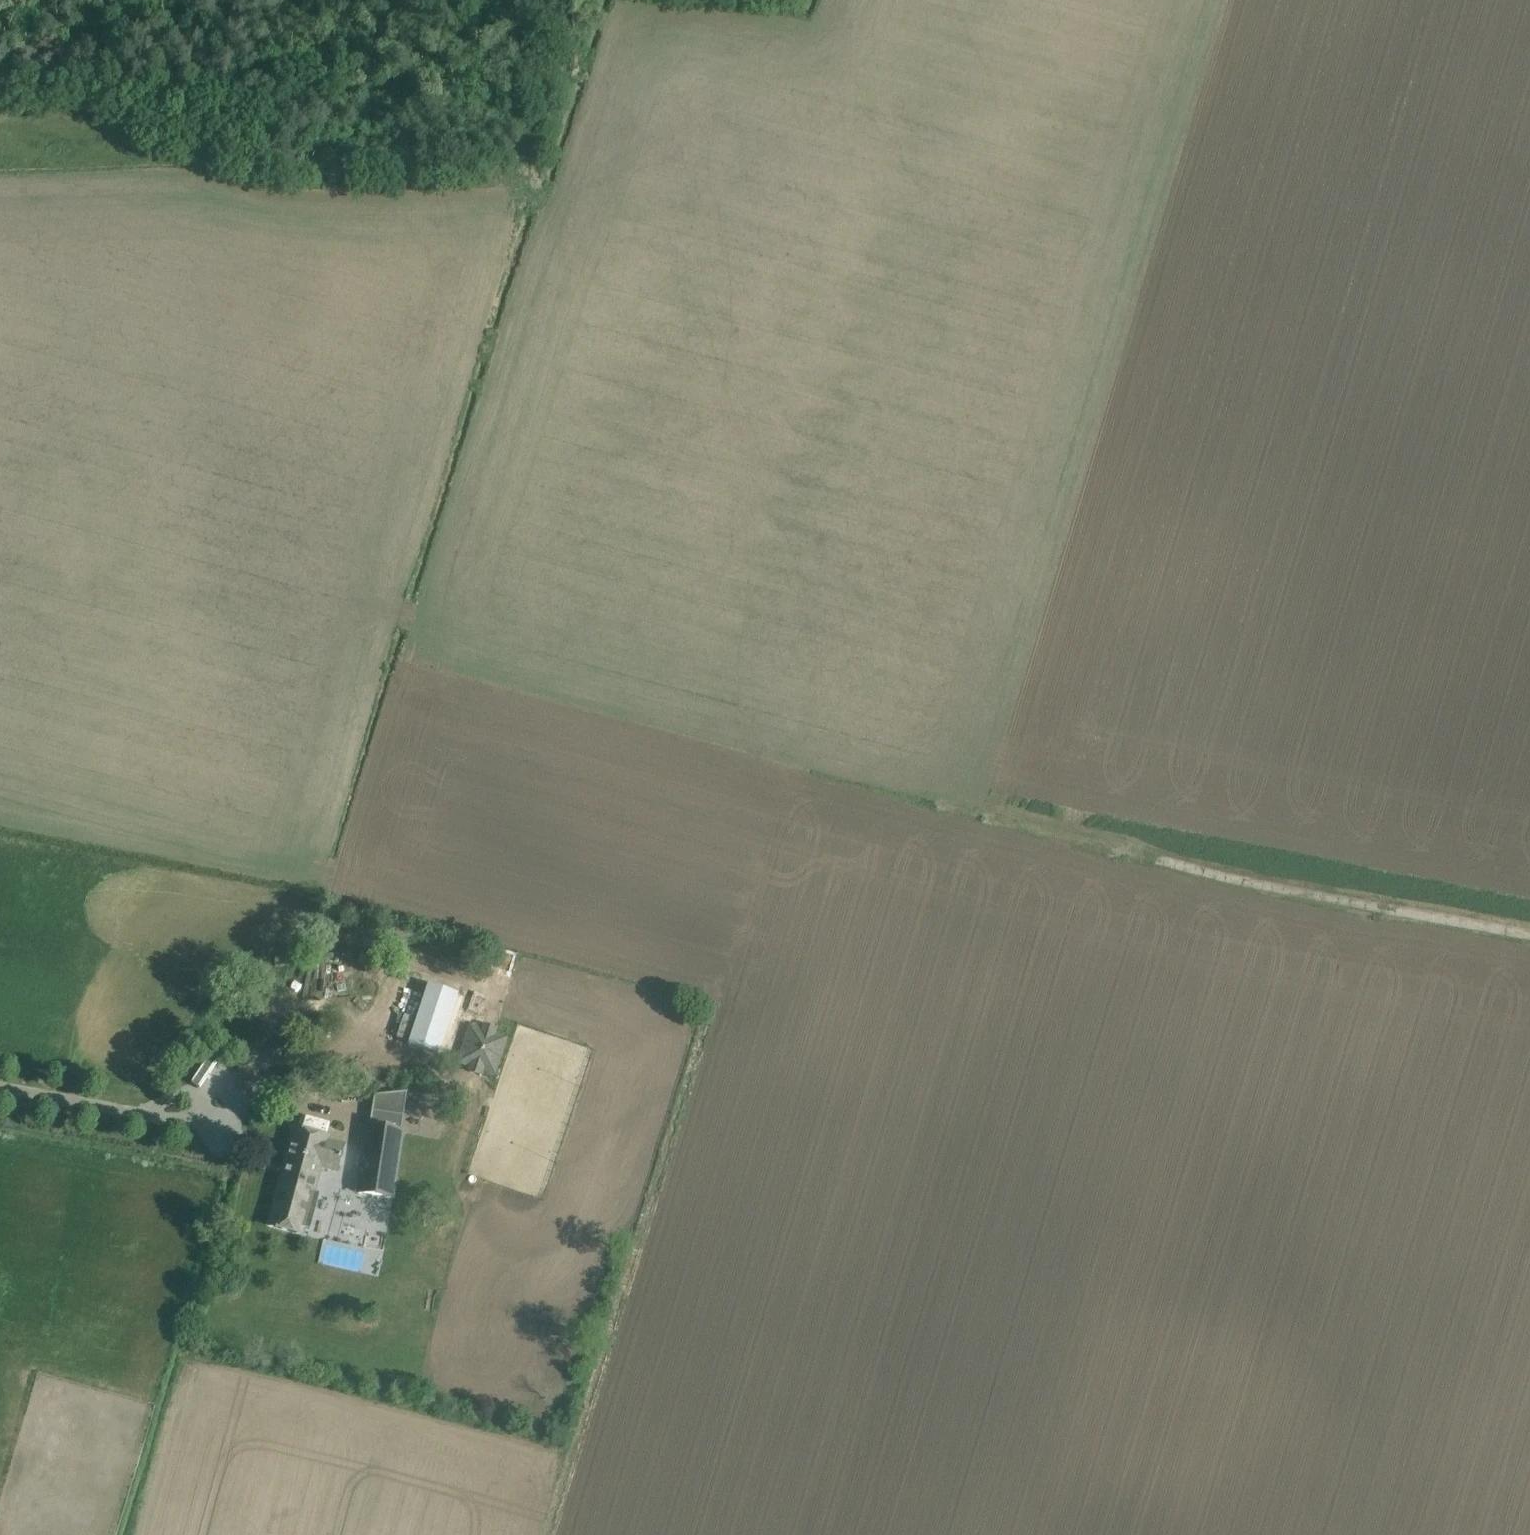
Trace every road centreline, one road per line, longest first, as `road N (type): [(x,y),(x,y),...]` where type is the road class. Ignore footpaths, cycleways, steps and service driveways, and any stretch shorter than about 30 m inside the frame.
road 1 (unclassified): [(267,1140),(0,1088)]
road 2 (track): [(1529,938),(1401,915)]

